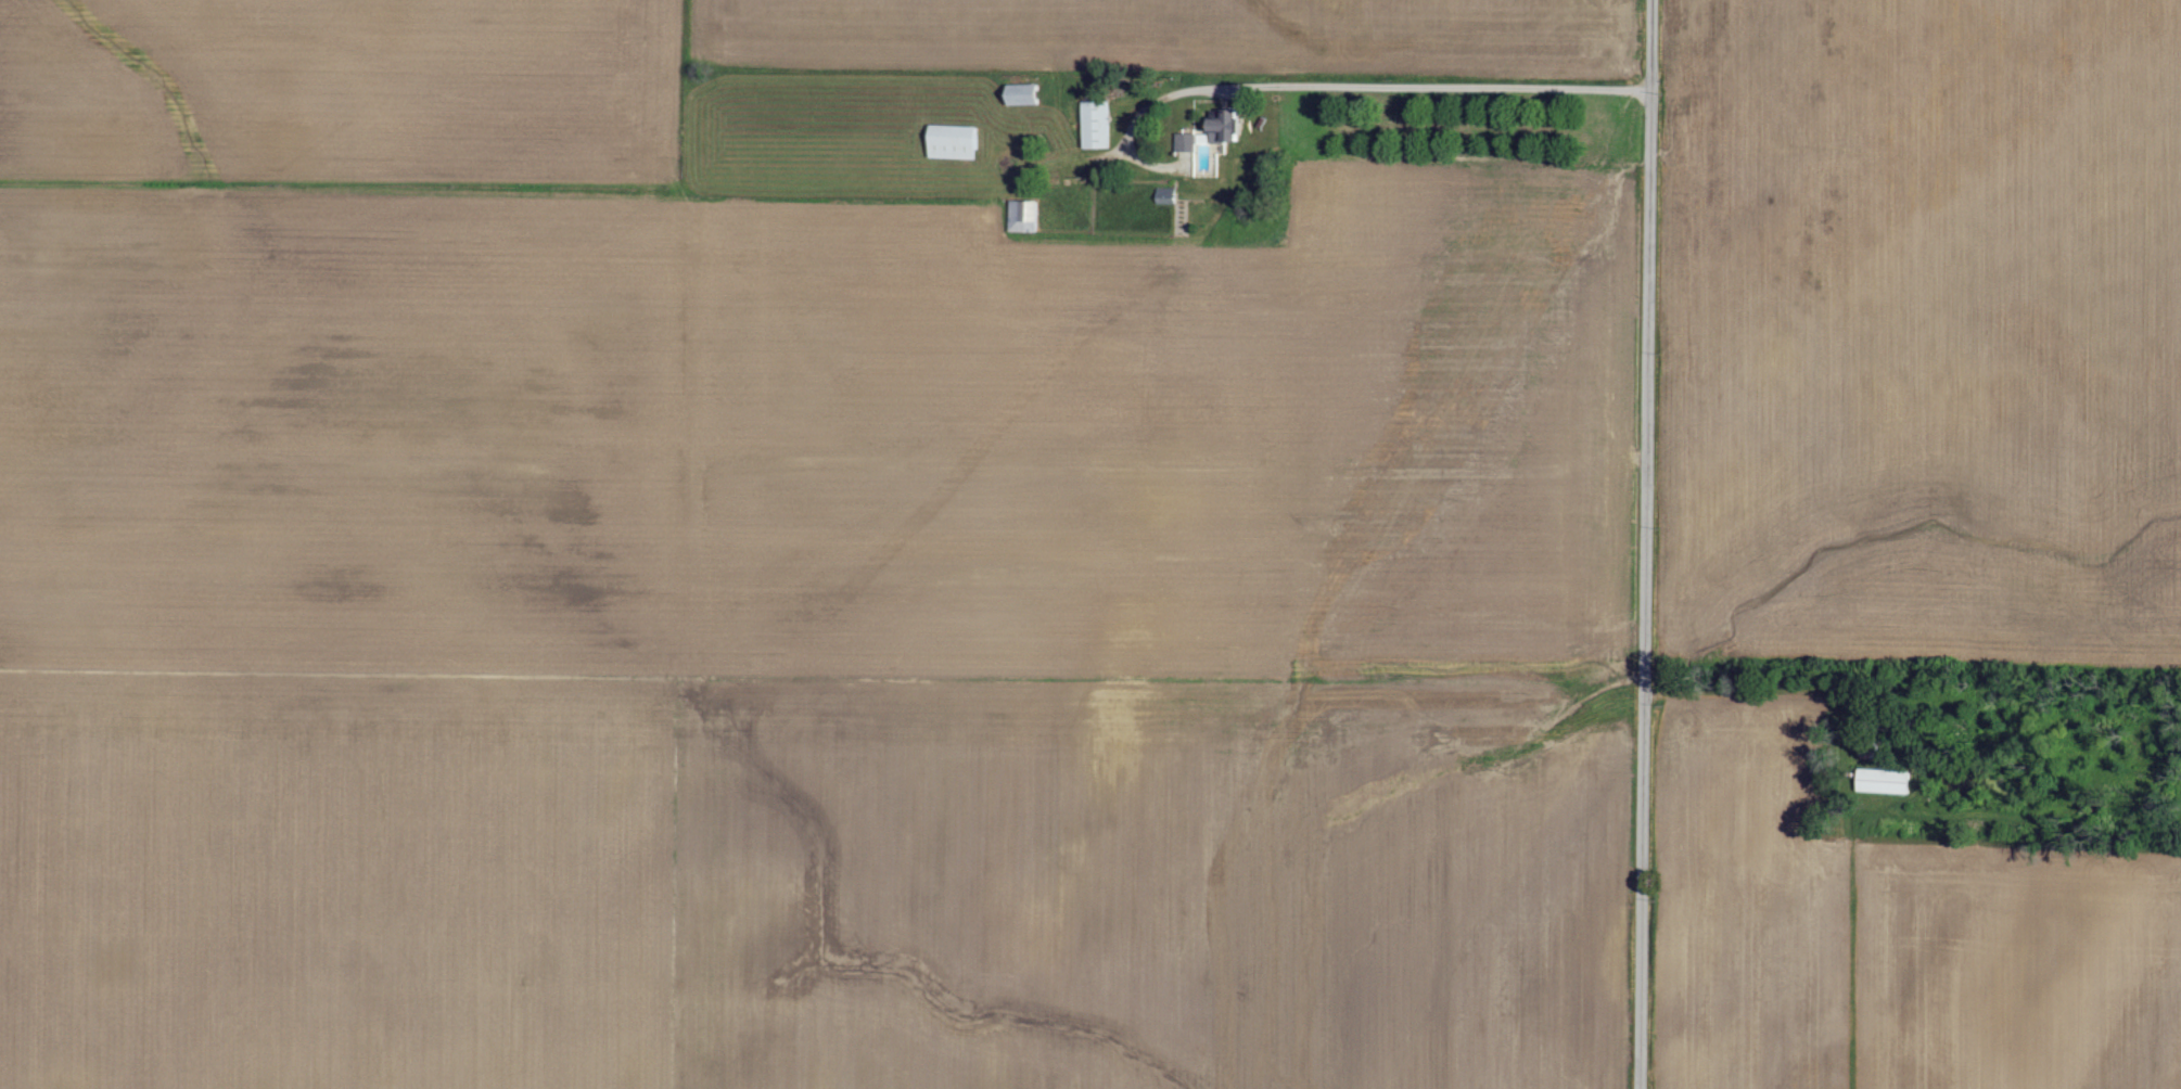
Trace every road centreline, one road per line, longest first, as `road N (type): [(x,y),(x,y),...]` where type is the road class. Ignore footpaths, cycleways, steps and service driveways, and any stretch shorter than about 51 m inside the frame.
road 1 (residential): [(1638,1088),(1651,0)]

